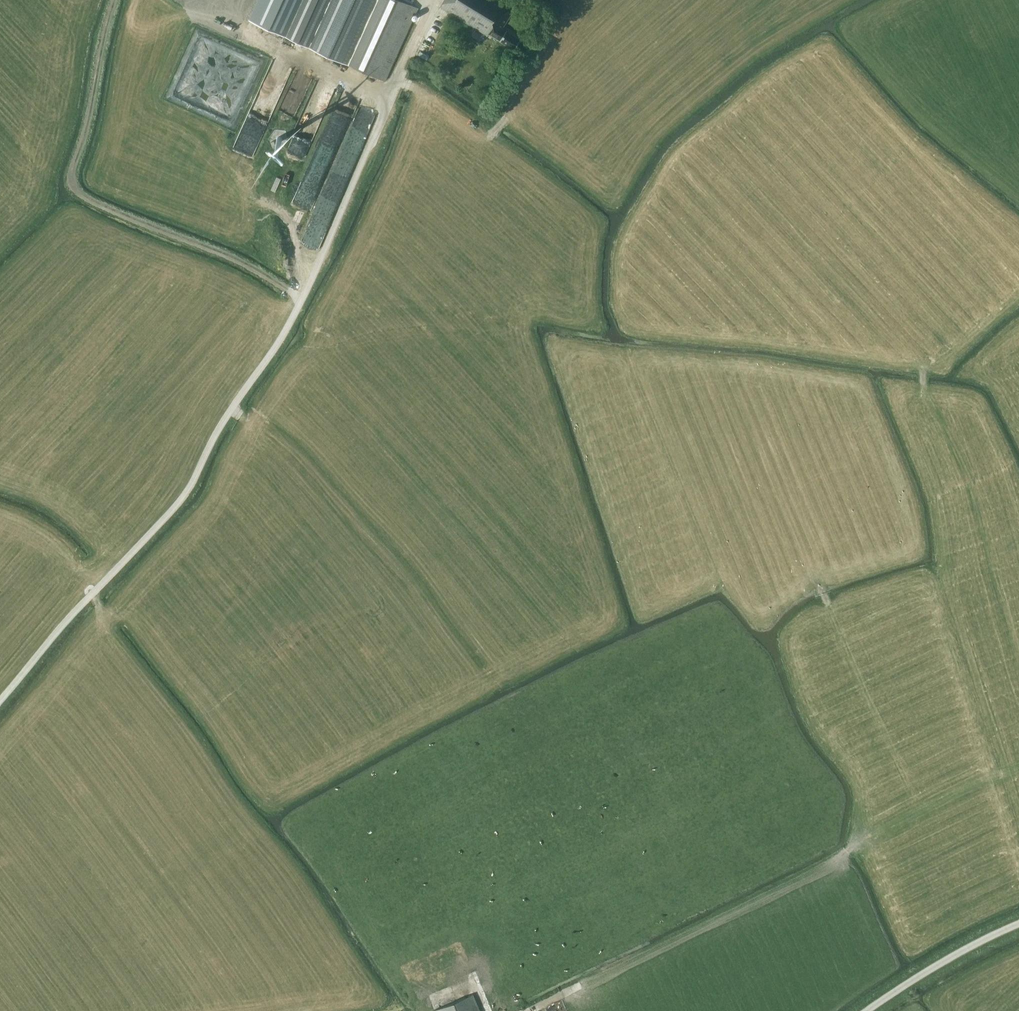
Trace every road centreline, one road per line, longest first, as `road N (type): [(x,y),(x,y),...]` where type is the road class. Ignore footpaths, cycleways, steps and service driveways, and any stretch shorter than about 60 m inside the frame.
road 1 (unclassified): [(865,1010),(1018,922)]

